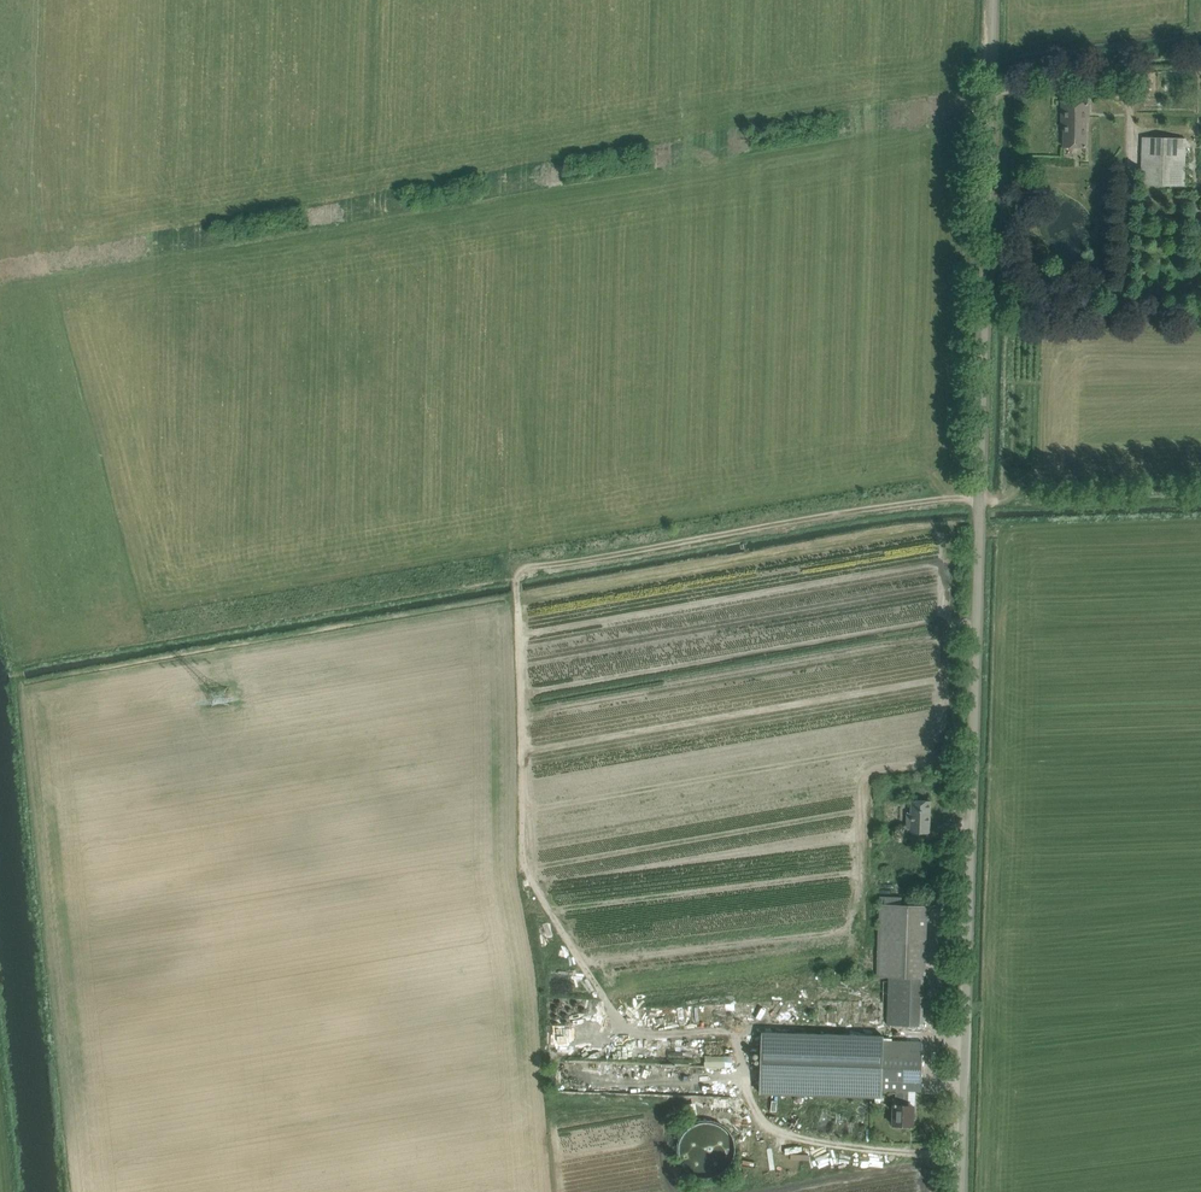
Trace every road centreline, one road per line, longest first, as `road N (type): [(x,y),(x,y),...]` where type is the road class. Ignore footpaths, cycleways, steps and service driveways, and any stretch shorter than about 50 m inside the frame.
road 1 (unclassified): [(966,1191),(994,0)]

